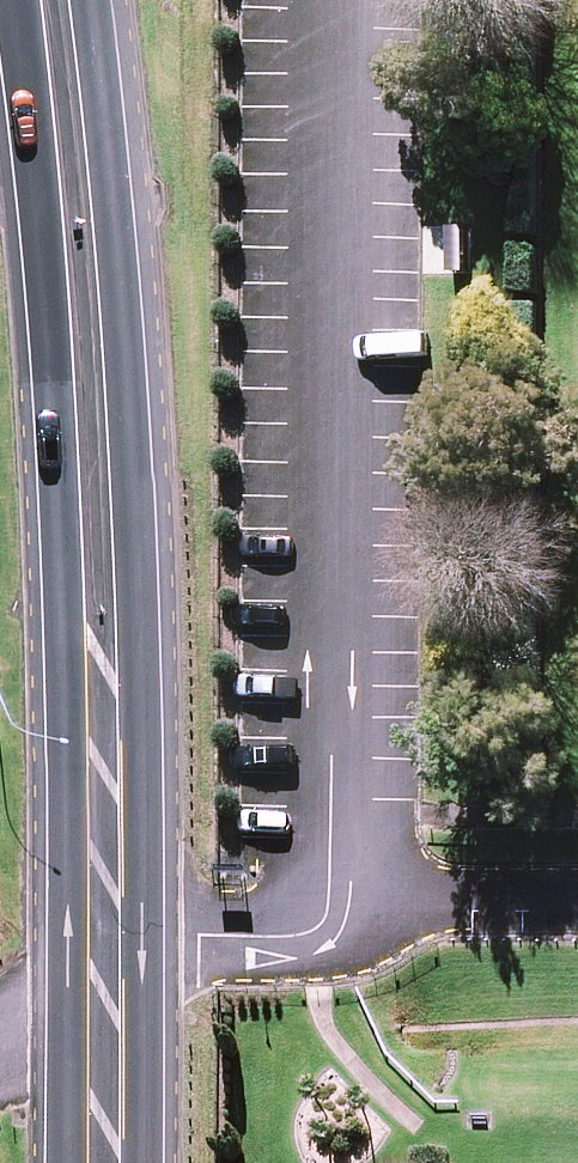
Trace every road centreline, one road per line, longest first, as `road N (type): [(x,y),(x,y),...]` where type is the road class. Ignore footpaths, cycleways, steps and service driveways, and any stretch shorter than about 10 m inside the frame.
road 1 (primary): [(107,738),(64,553),(39,175),(18,0)]
road 2 (primary): [(97,0),(121,219),(140,564),(107,738)]
road 3 (primary): [(107,738),(106,1162)]

